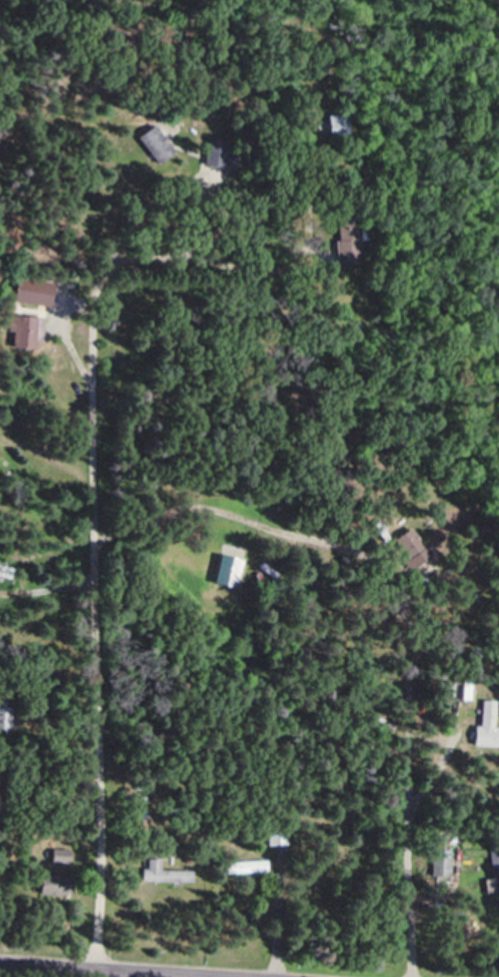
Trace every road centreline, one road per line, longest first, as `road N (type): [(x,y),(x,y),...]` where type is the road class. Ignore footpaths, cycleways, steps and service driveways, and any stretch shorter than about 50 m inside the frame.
road 1 (residential): [(99,965),(106,862),(96,246)]
road 2 (residential): [(411,976),(408,711)]
road 3 (tertiary): [(262,976),(0,960)]

